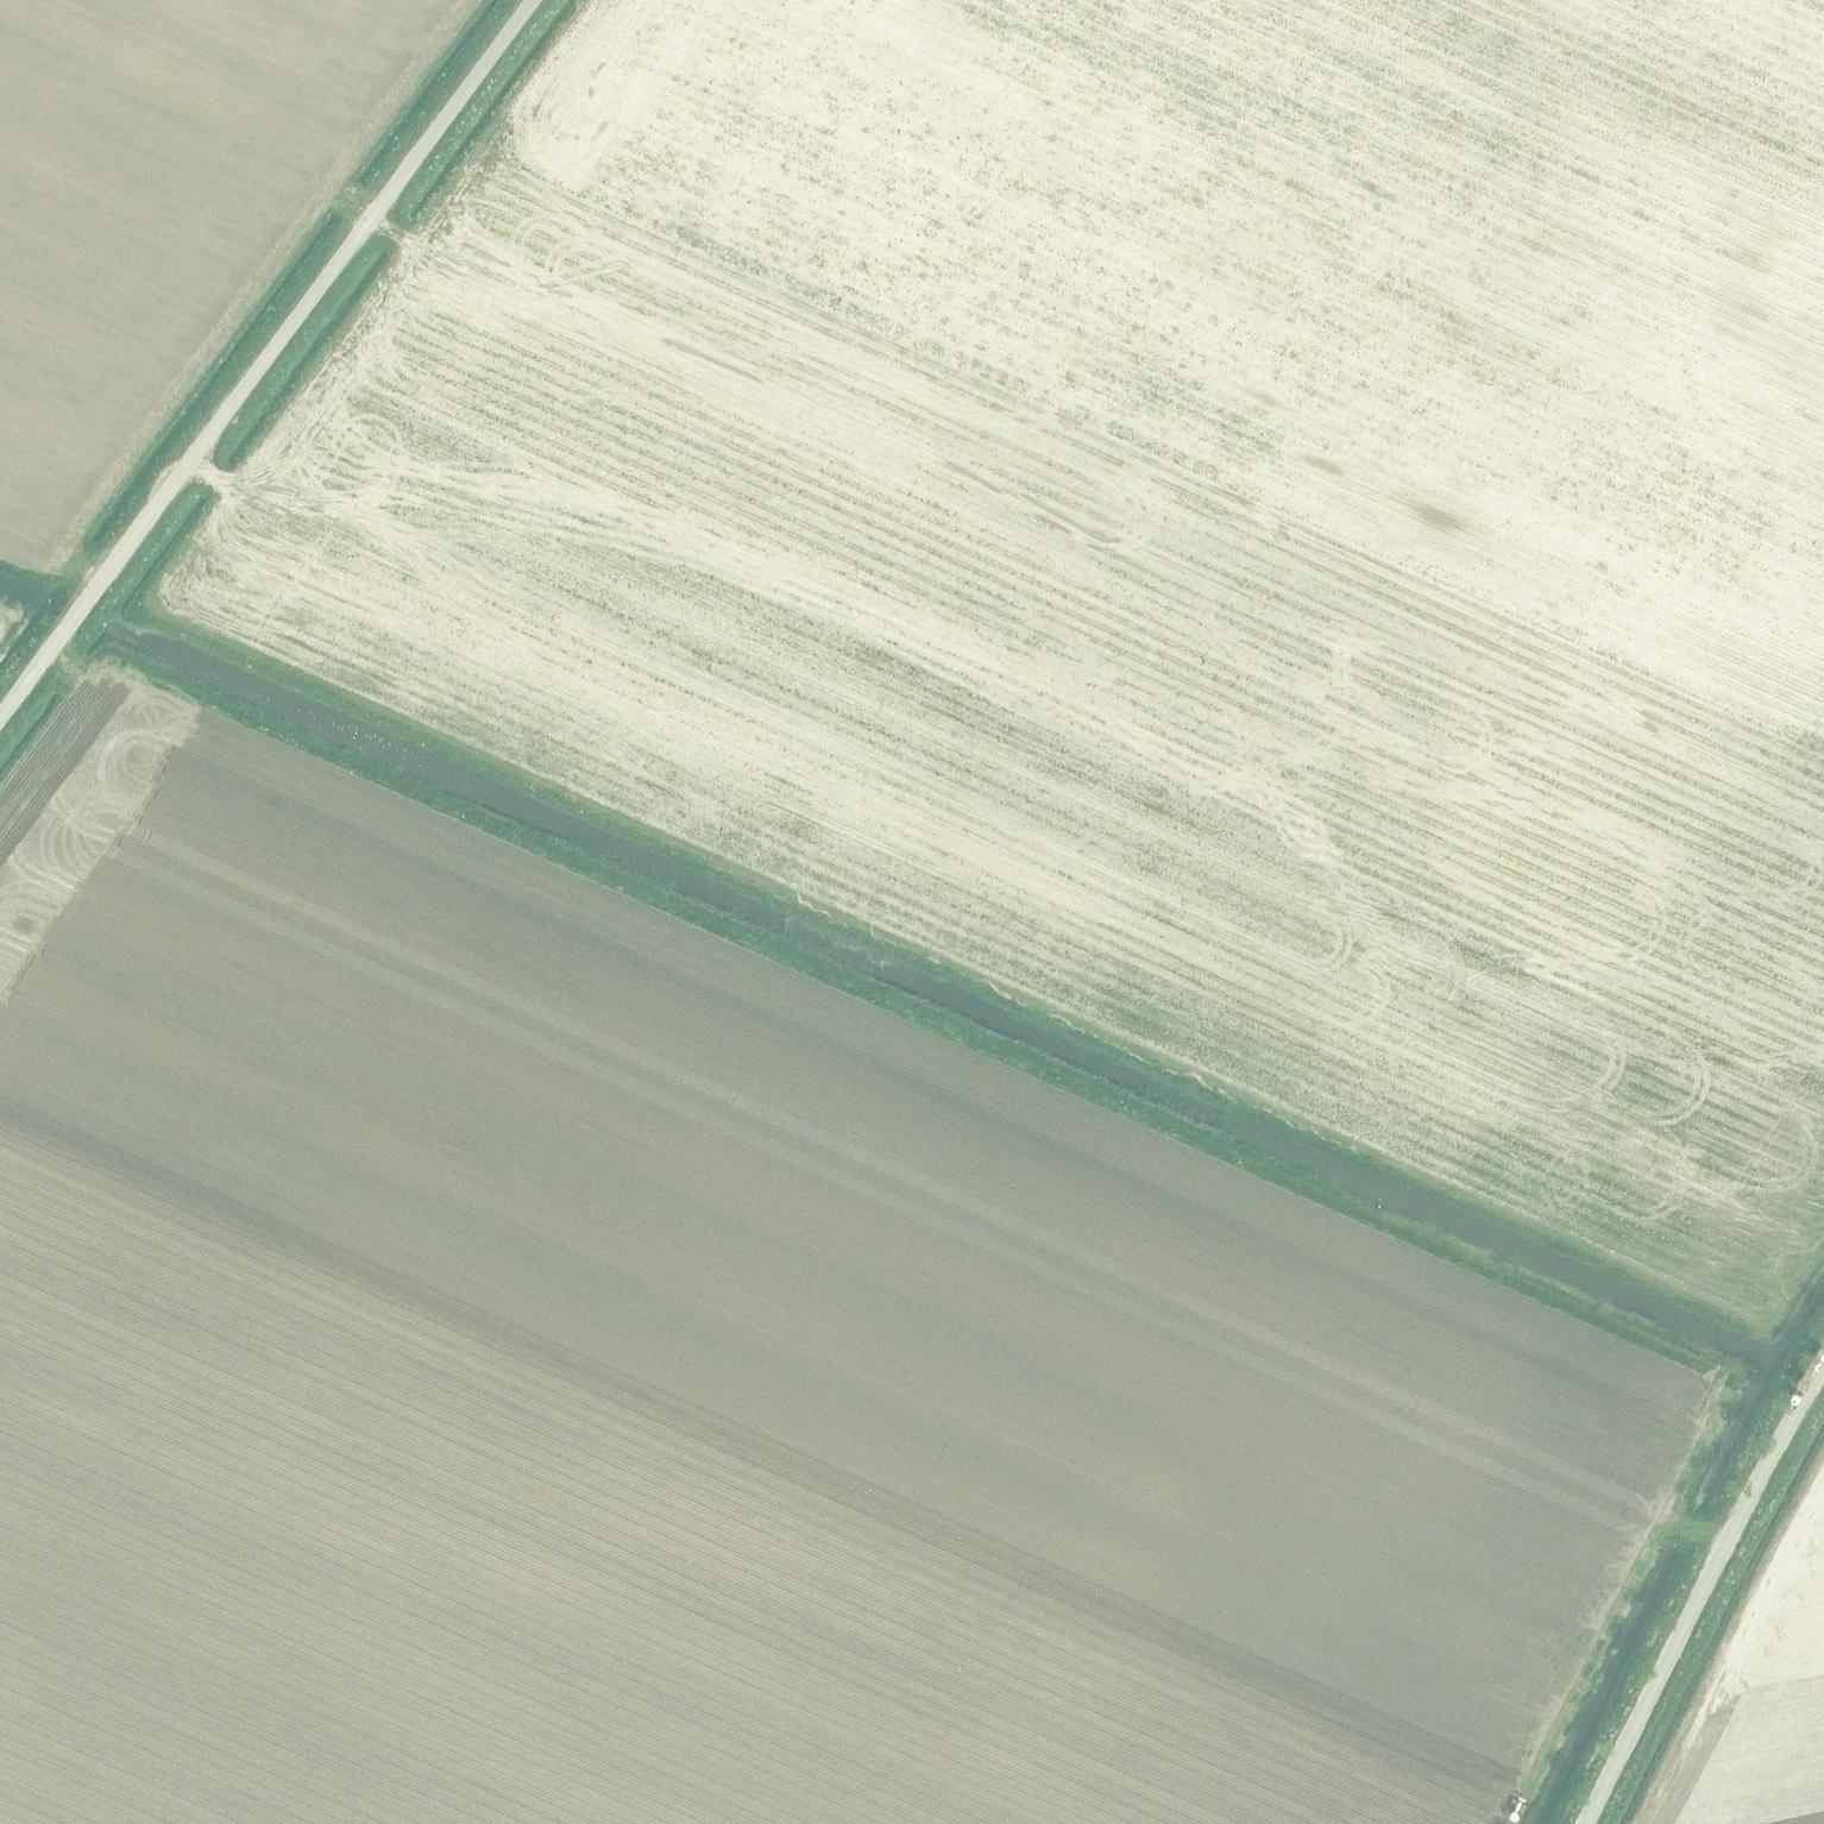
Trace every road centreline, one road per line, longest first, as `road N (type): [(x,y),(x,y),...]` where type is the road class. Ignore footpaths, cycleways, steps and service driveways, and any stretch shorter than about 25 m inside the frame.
road 1 (unclassified): [(0,713),(530,0)]
road 2 (unclassified): [(1589,1823),(1823,1354)]

